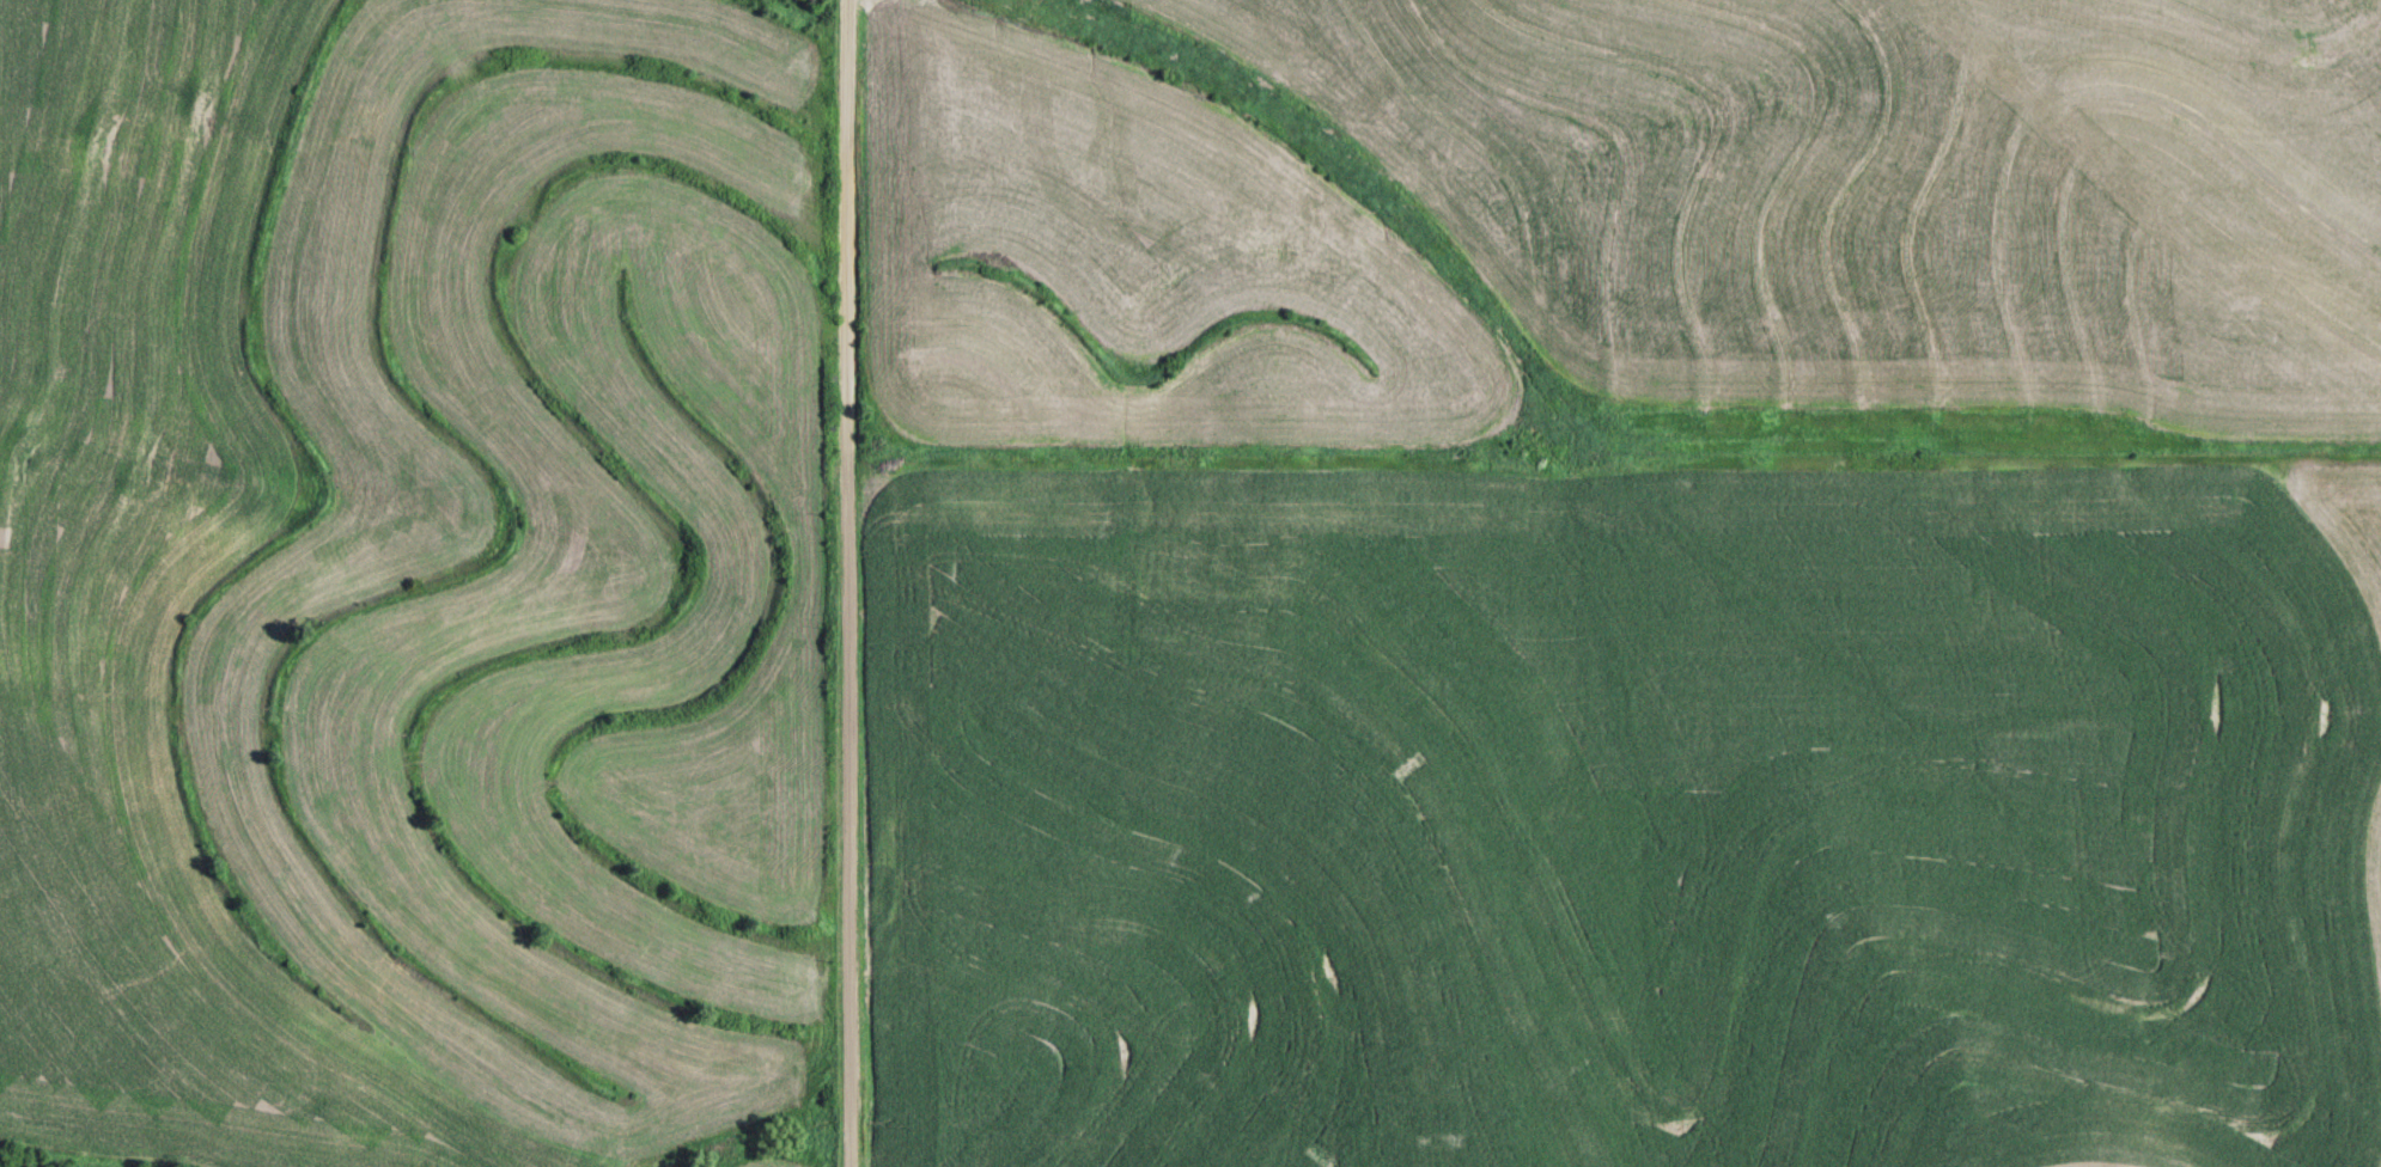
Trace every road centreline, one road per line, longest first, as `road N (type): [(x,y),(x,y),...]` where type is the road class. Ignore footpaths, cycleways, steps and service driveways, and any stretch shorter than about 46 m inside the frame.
road 1 (residential): [(840,1166),(838,0)]

